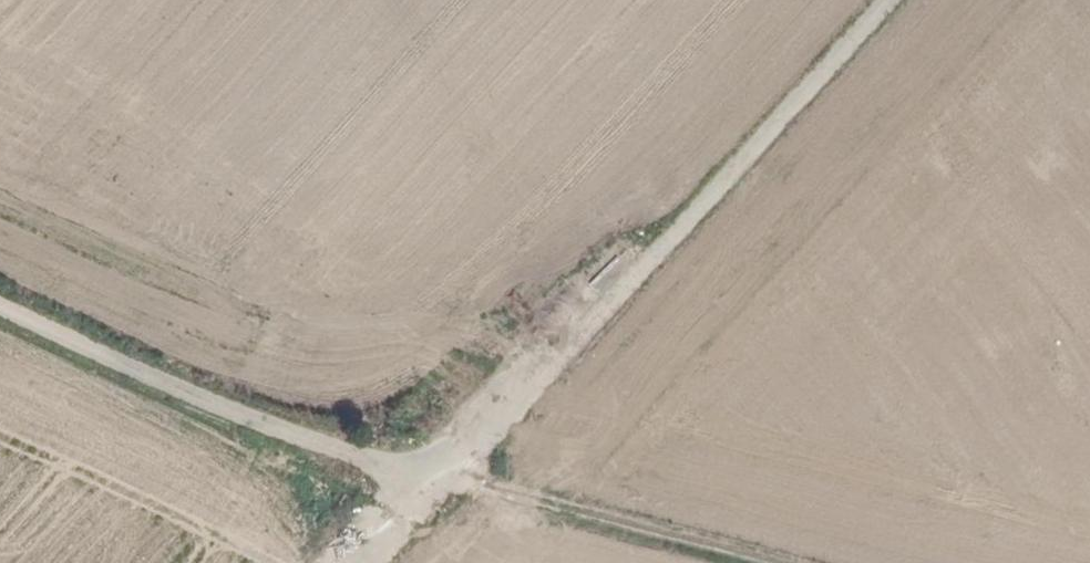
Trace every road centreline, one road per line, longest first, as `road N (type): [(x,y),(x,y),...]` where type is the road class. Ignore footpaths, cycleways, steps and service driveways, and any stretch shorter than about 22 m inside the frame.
road 1 (track): [(448,476),(888,0)]
road 2 (track): [(0,303),(363,460),(448,476)]
road 3 (track): [(448,476),(785,562)]

